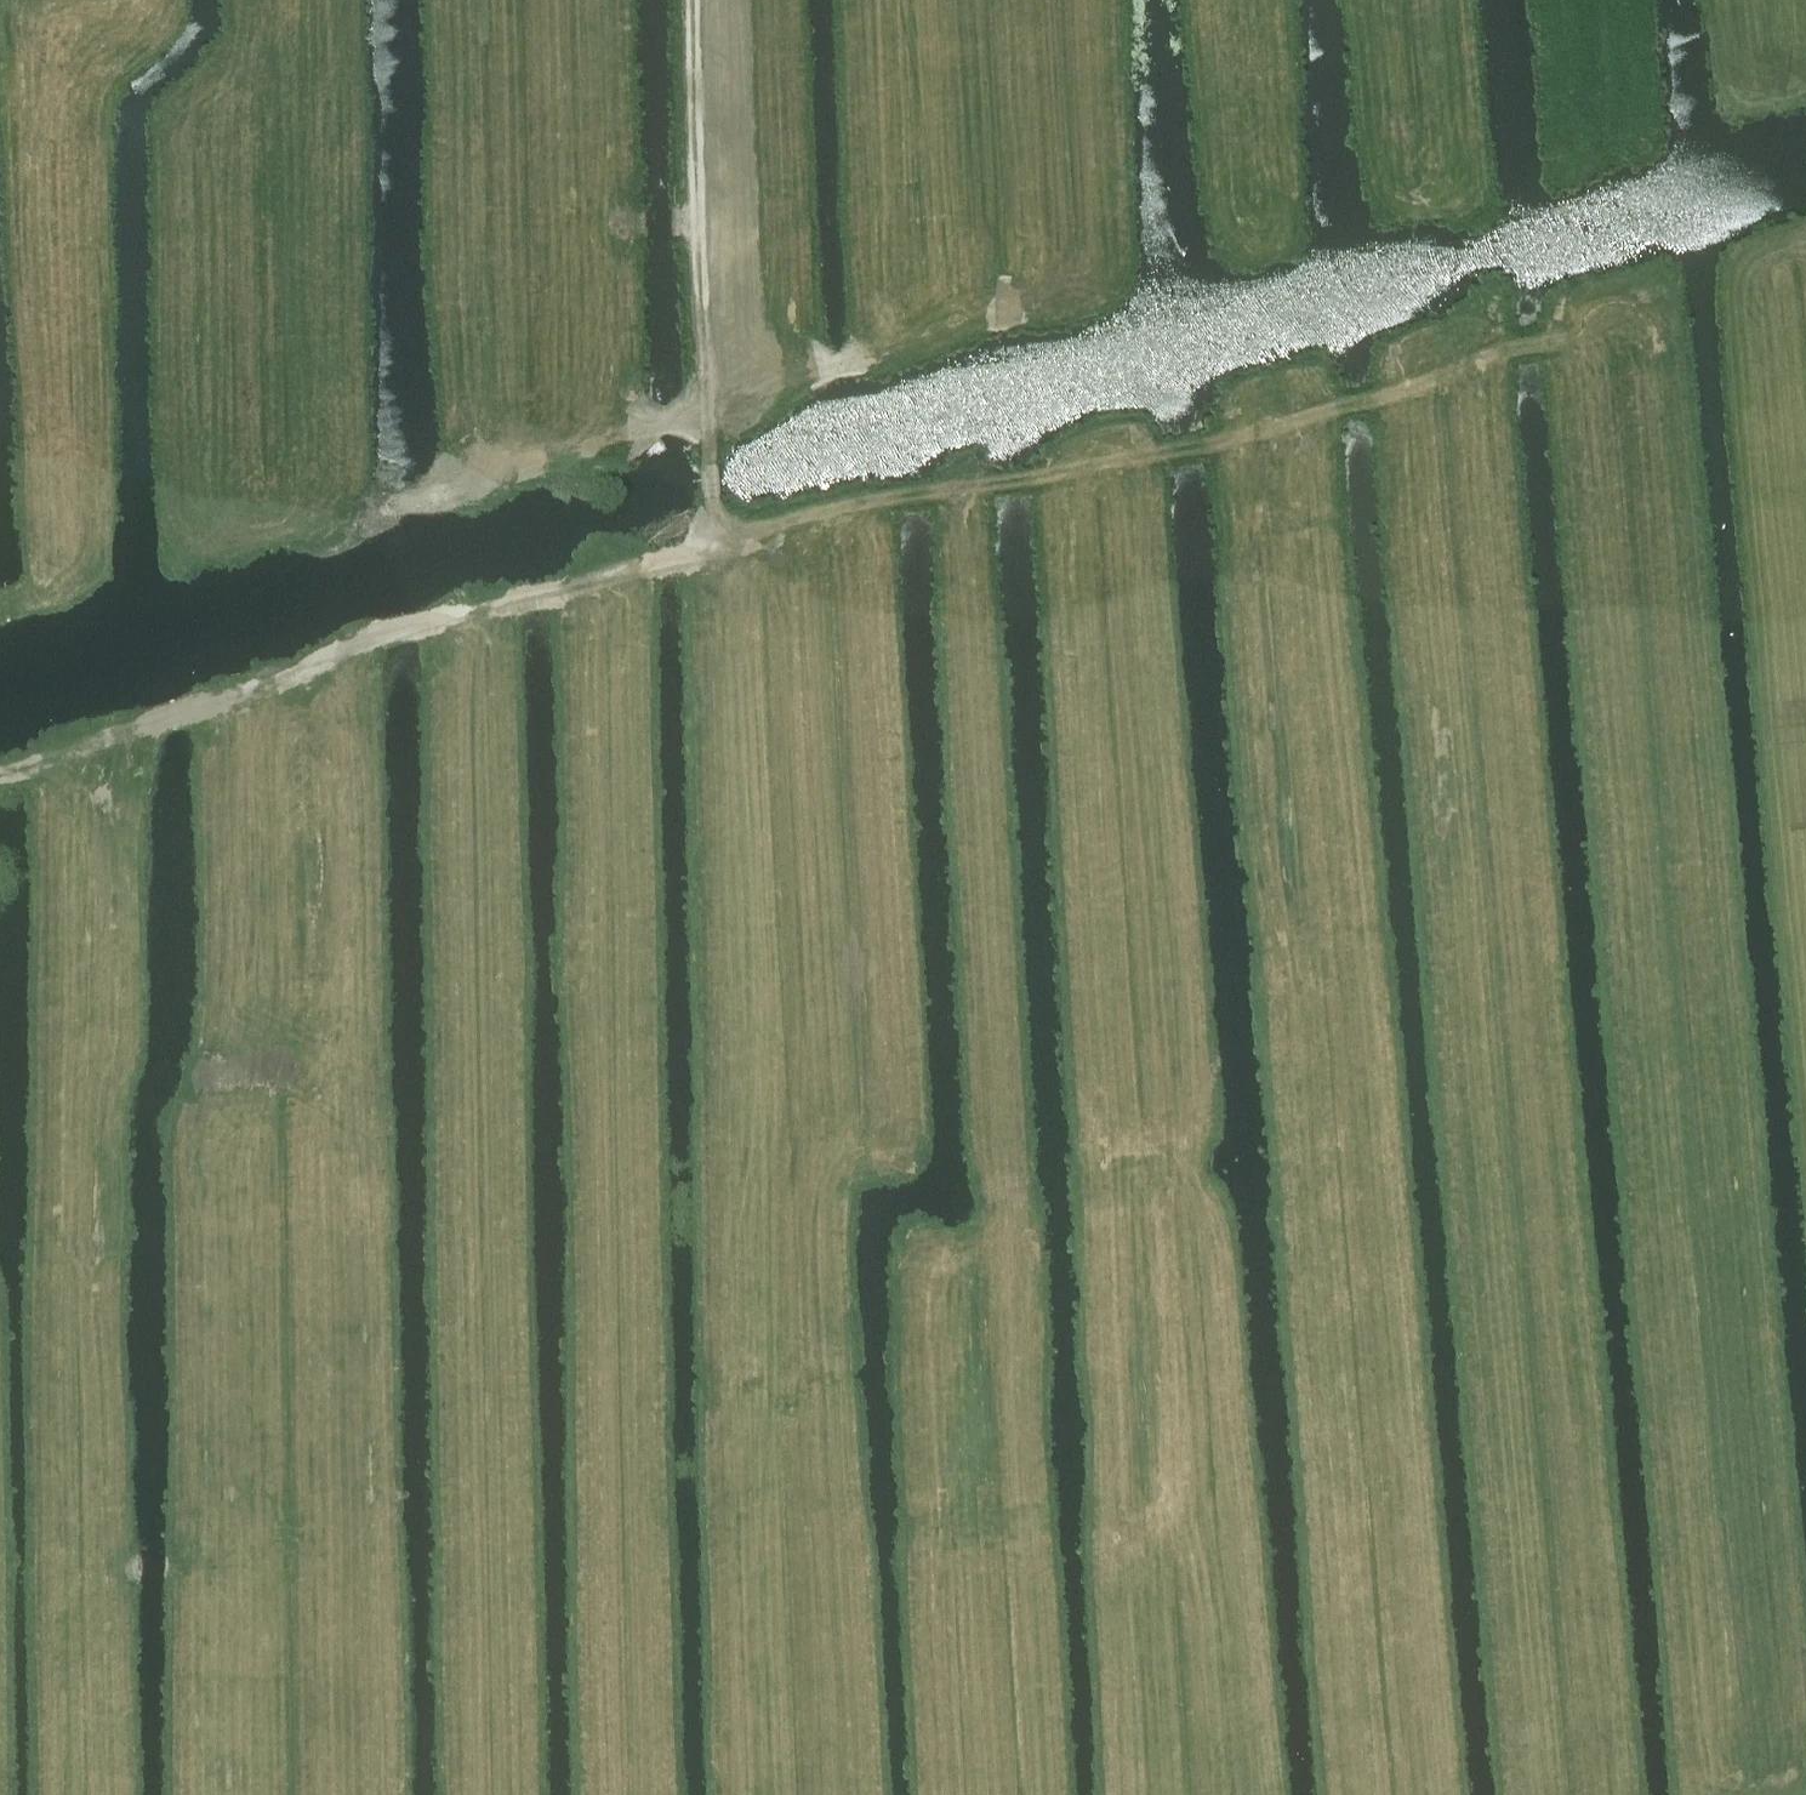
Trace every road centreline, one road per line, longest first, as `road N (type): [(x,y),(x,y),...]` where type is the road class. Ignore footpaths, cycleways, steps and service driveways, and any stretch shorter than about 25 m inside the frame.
road 1 (track): [(714,546),(696,0)]

